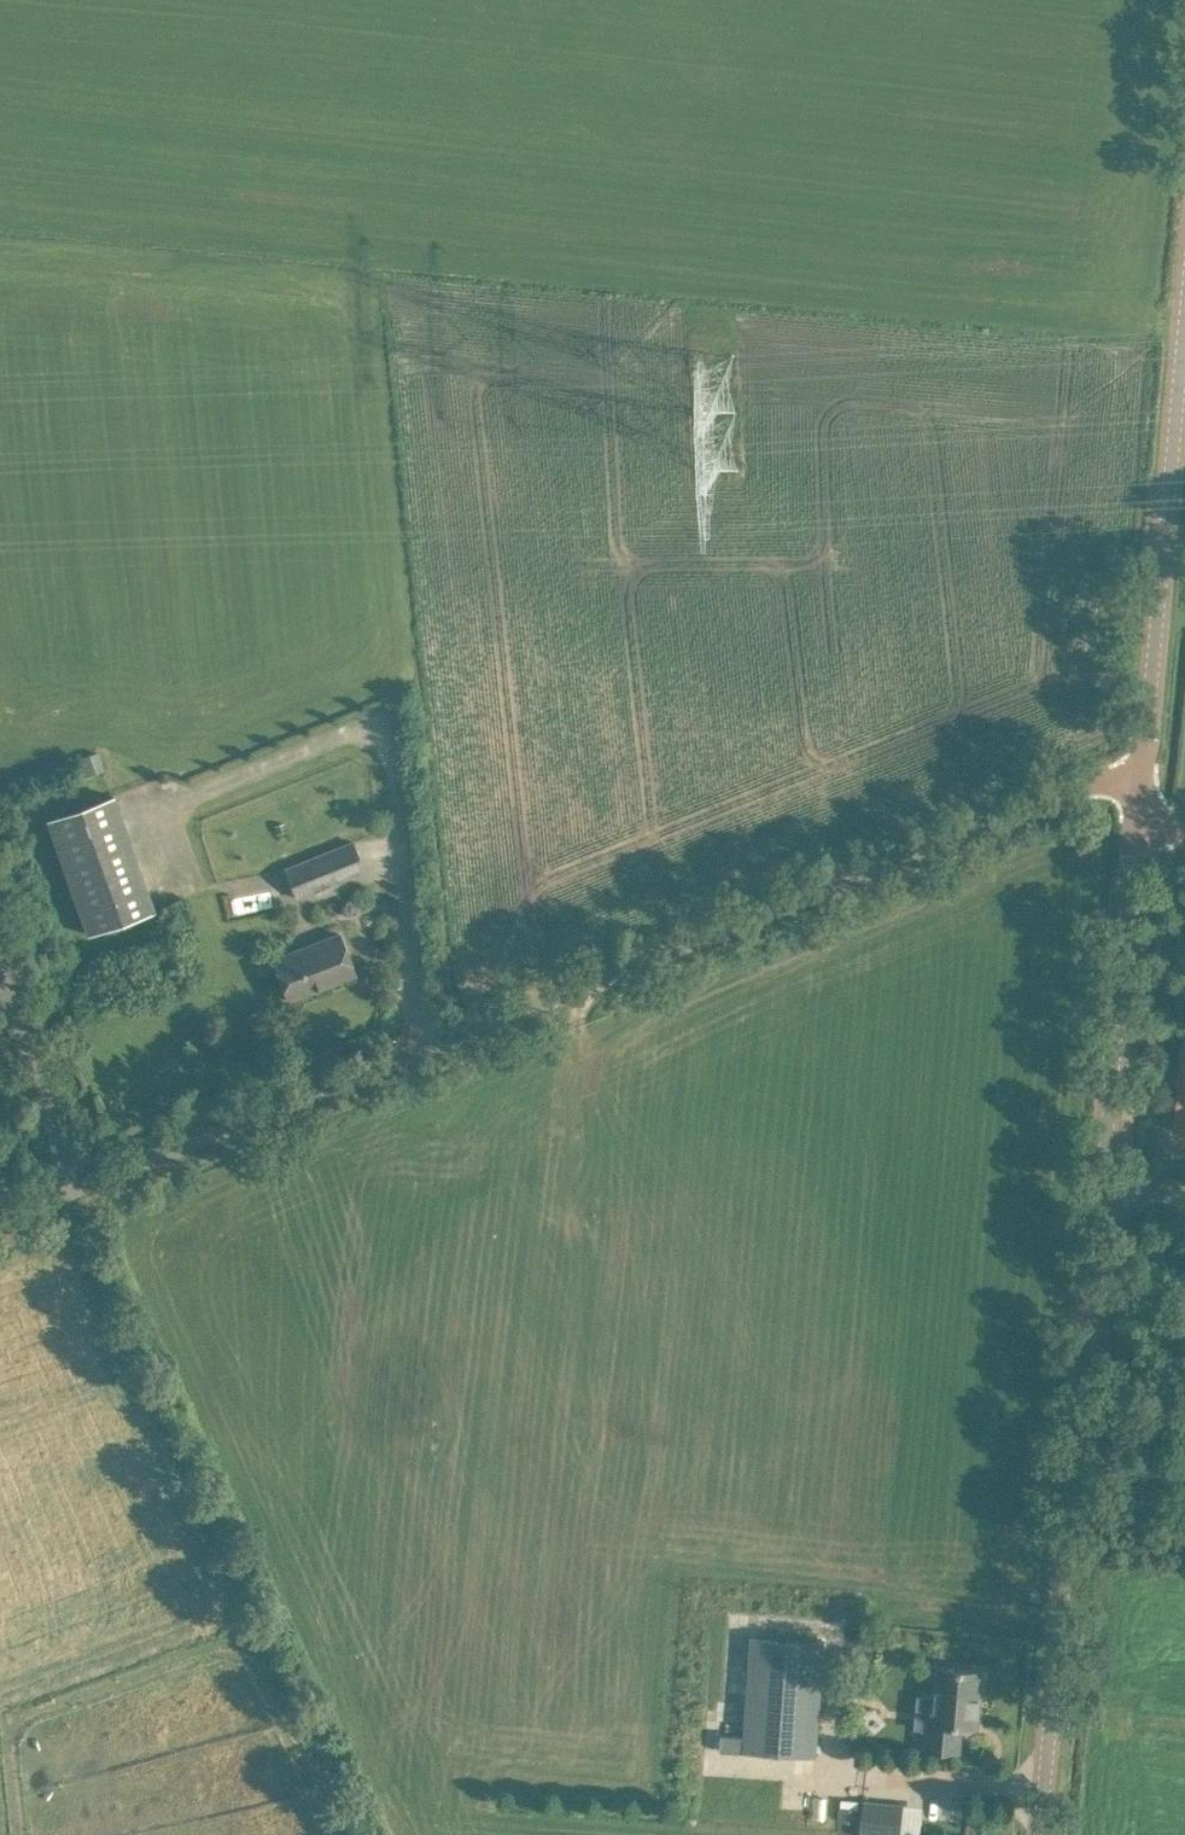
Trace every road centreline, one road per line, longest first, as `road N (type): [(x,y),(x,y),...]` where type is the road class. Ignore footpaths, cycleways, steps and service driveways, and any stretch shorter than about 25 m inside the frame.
road 1 (unclassified): [(80,1185),(1135,746)]
road 2 (tertiary): [(1040,1834),(1132,794)]
road 3 (tertiary): [(1135,746),(1166,359),(1184,233)]
road 4 (unclassified): [(80,1185),(0,951)]

